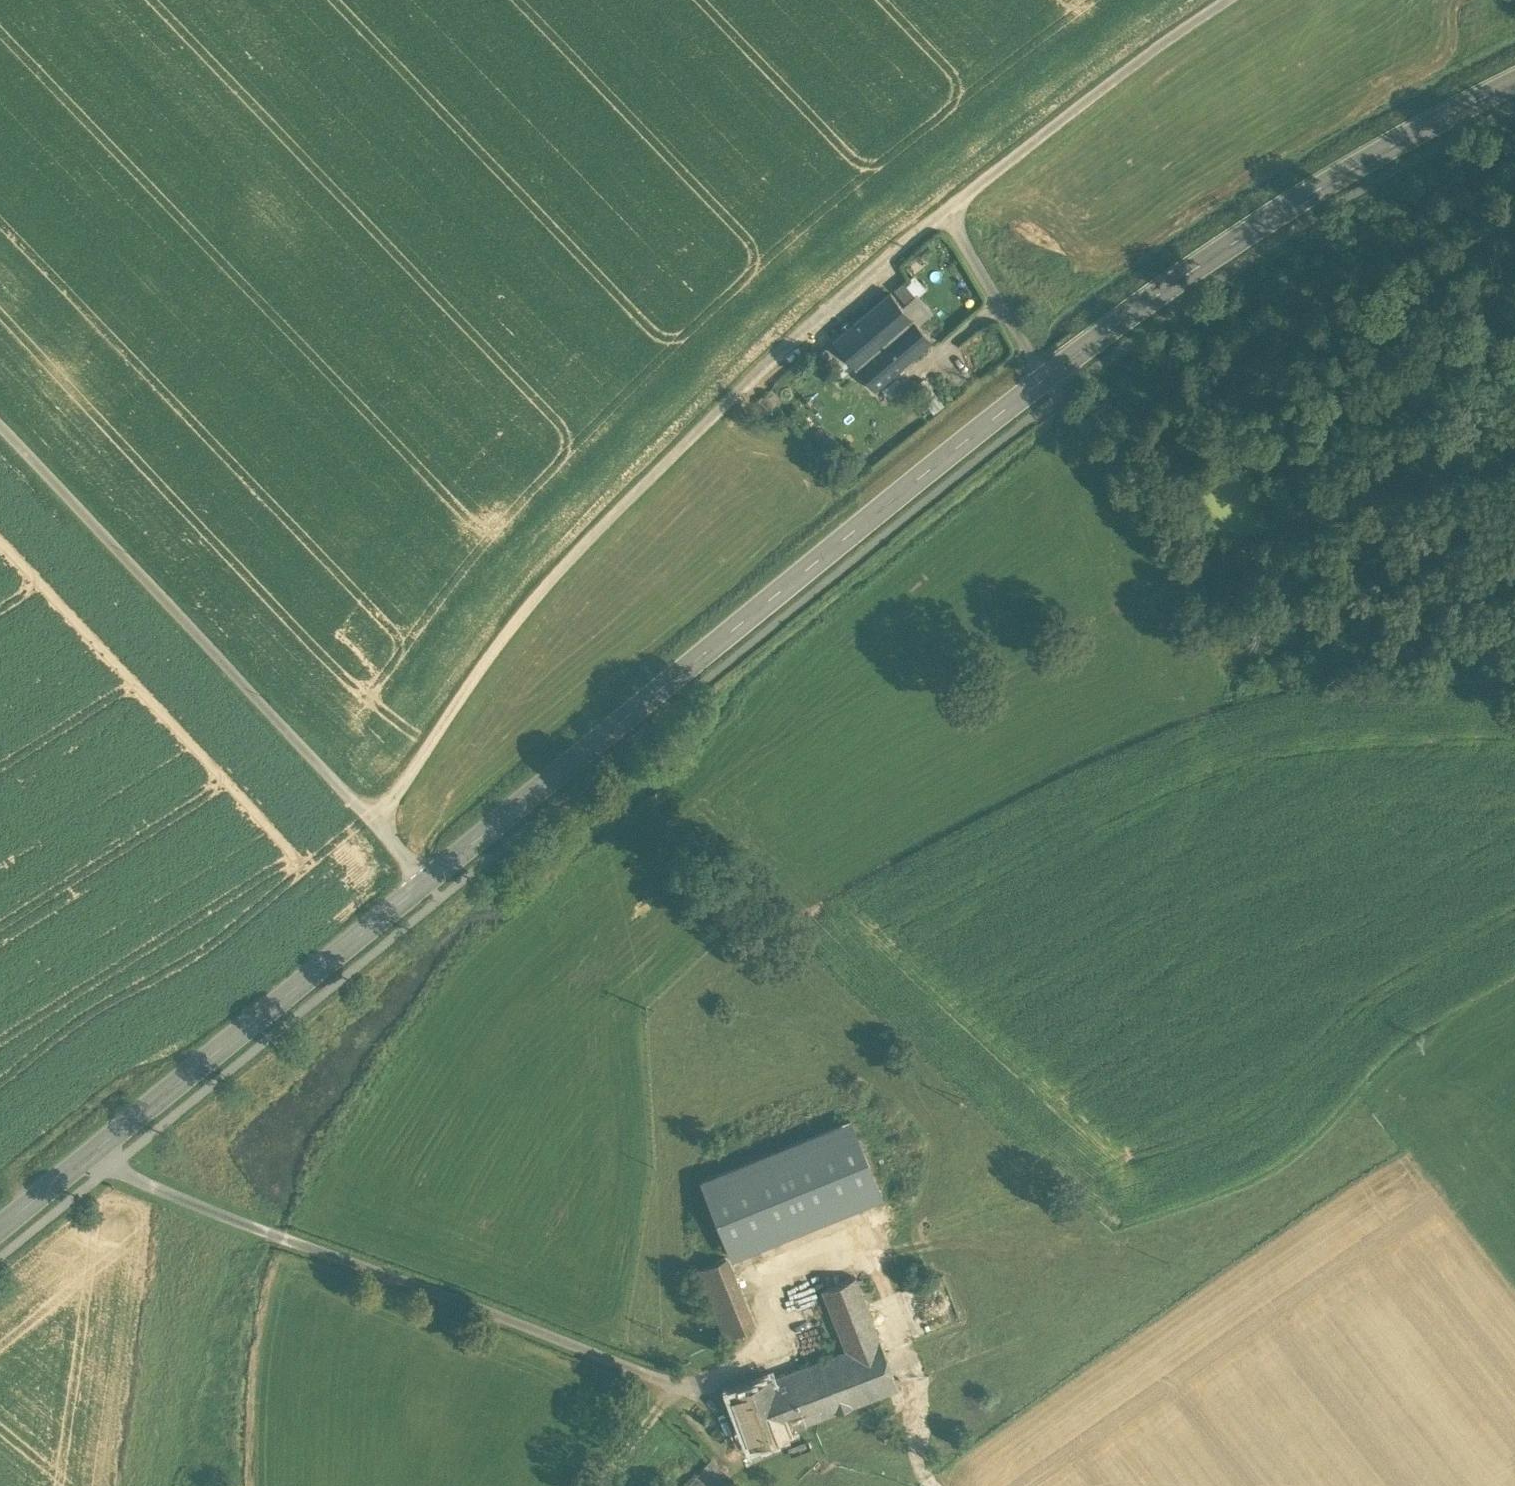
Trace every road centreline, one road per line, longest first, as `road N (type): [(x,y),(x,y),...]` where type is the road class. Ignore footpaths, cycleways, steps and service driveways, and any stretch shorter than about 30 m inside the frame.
road 1 (secondary): [(430,878),(1088,340),(1295,202),(1514,83)]
road 2 (unclassified): [(373,819),(595,529),(851,285),(1228,0)]
road 3 (track): [(807,1337),(682,1386),(246,1222),(93,1153)]
road 4 (secondary): [(0,1227),(430,878)]
road 5 (unclassified): [(373,819),(0,423)]

